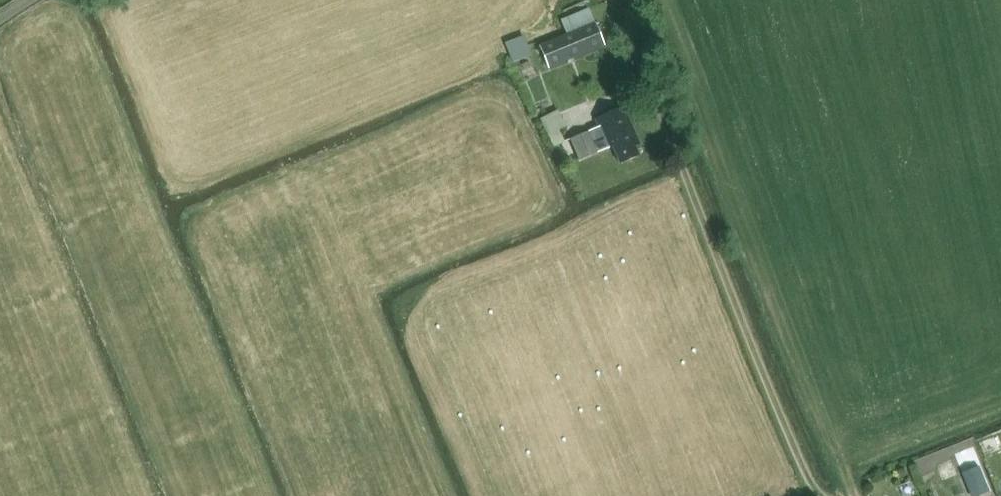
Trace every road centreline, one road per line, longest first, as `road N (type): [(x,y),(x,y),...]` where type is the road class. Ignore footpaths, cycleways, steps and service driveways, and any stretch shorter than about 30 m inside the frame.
road 1 (track): [(818,495),(663,113)]

